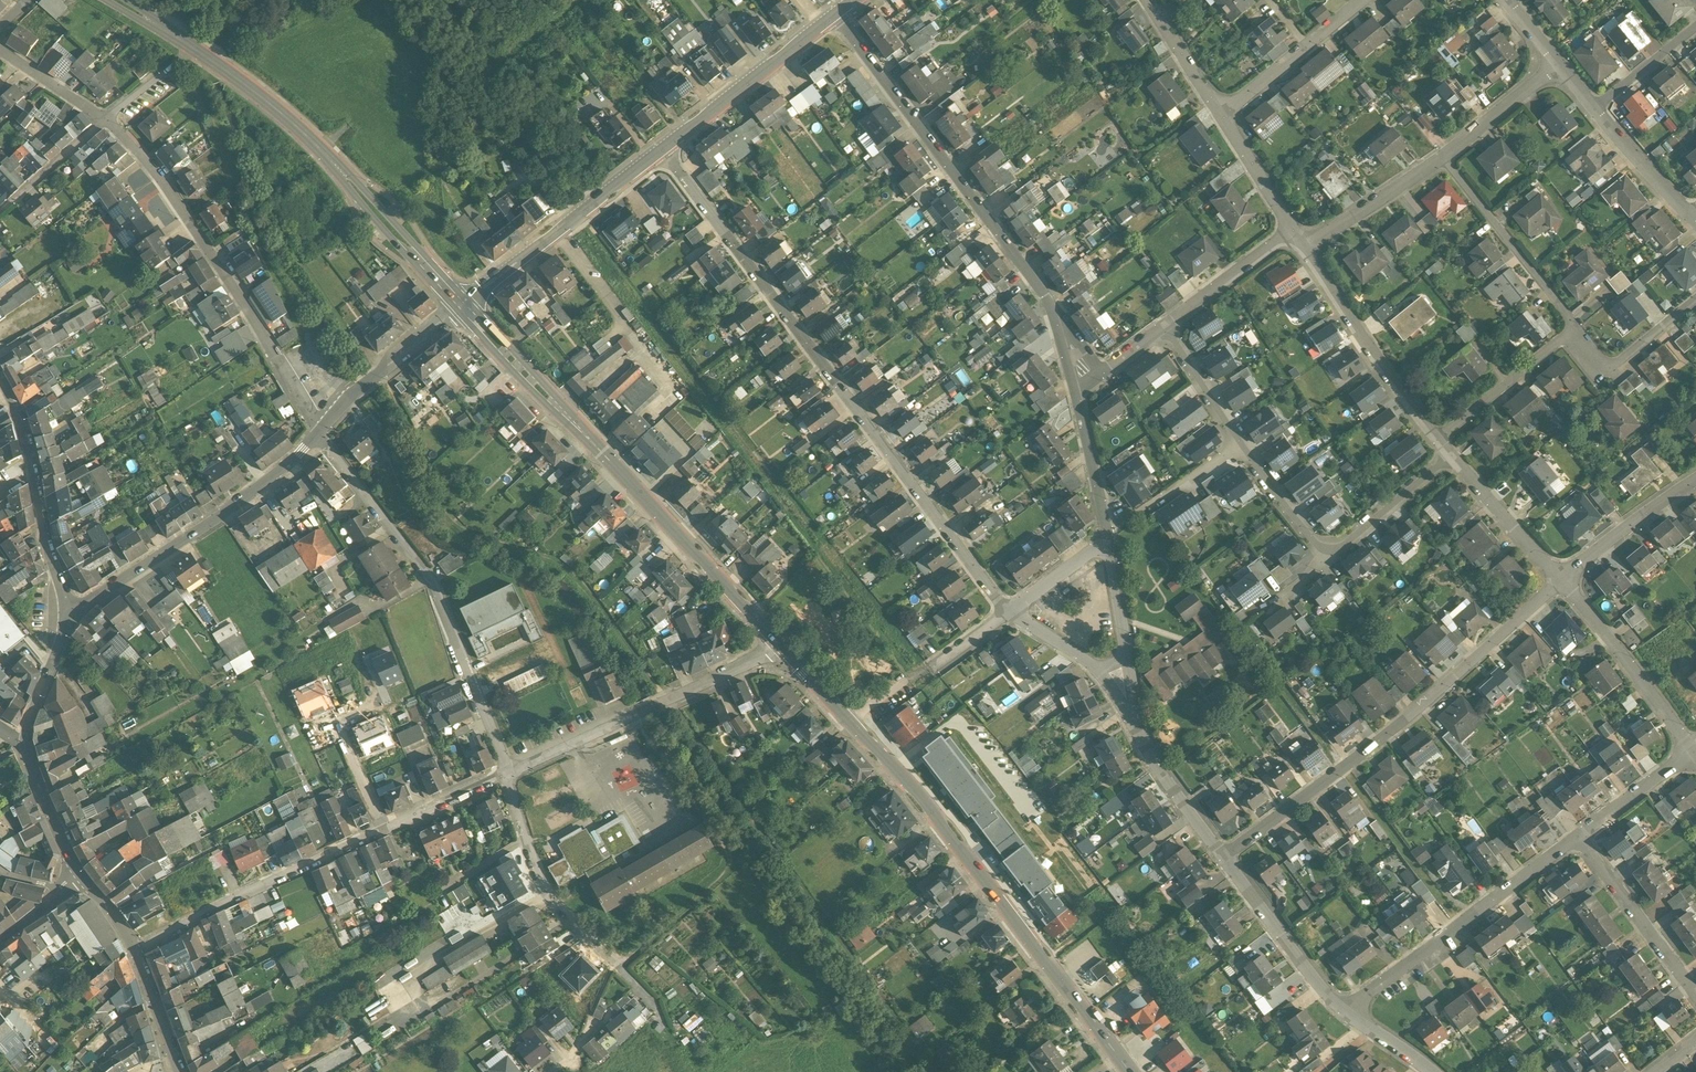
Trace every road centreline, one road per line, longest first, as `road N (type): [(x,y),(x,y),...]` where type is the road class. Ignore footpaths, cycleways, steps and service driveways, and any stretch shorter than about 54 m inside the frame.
road 1 (residential): [(662,148),(1009,617)]
road 2 (tertiary): [(785,649),(916,792),(1130,1071)]
road 3 (tertiary): [(462,305),(785,649)]
road 4 (residential): [(1076,391),(1050,304),(838,16)]
road 5 (residential): [(1222,856),(1398,725),(1560,583)]
road 6 (residential): [(321,440),(442,594),(505,774)]
road 7 (residential): [(104,119),(154,165),(325,433)]
road 8 (tertiary): [(192,47),(326,156),(462,305)]
road 9 (residential): [(505,774),(539,889),(655,1001),(667,1032)]
road 10 (residential): [(321,440),(258,492),(67,614)]
road 11 (residential): [(505,774),(785,649)]
road 12 (residential): [(1580,835),(1347,1012)]
road 13 (residential): [(133,949),(385,829)]
road 14 (tertiary): [(462,305),(662,148)]
road 15 (residential): [(67,614),(23,421),(0,380)]
road 16 (residential): [(1436,442),(1299,239)]
road 17 (track): [(506,45),(475,73),(533,148),(594,205)]
road 18 (tertiary): [(662,148),(838,16)]
road 19 (residential): [(1443,158),(1576,327)]
road 20 (residential): [(1693,750),(1560,583)]
road 21 (residential): [(1222,856),(1347,1012)]
road 22 (residential): [(1695,994),(1580,835)]
road 23 (residential): [(1125,690),(1143,747),(1222,856)]
road 24 (residential): [(462,305),(357,391),(325,433)]
road 25 (residential): [(1362,0),(1220,118)]
road 26 (residential): [(1576,327),(1436,442)]
road 27 (residential): [(1560,583),(1695,480)]
road 28 (residential): [(1560,583),(1449,456)]
road 29 (residential): [(1443,158),(1322,234),(1299,239)]
road 30 (residential): [(1576,327),(1607,371),(1695,301)]
road 31 (residential): [(1299,239),(1270,246),(1163,327)]
road 32 (residential): [(1329,560),(1449,456)]
road 33 (residential): [(1109,543),(1076,391)]
road 34 (residential): [(24,738),(32,773),(84,880)]
road 35 (residential): [(1558,62),(1443,158)]
road 36 (residential): [(1125,690),(1109,543)]
road 37 (residential): [(1237,445),(1329,560)]
road 38 (residential): [(1299,239),(1220,118)]
road 39 (residential): [(1693,750),(1580,835)]
road 40 (residential): [(1689,215),(1596,109)]
road 41 (residential): [(1163,327),(1237,445)]
road 42 (residential): [(1220,118),(1149,0)]
road 43 (residential): [(104,119),(0,209)]
road 44 (residential): [(1009,617),(1125,690)]
road 45 (residential): [(385,829),(505,774)]
road 46 (residential): [(67,614),(24,738)]
road 47 (residential): [(133,949),(181,1071)]
road 48 (residential): [(1596,109),(1695,29)]
road 49 (residential): [(1109,543),(1009,617)]
road 50 (residential): [(0,51),(104,119)]

